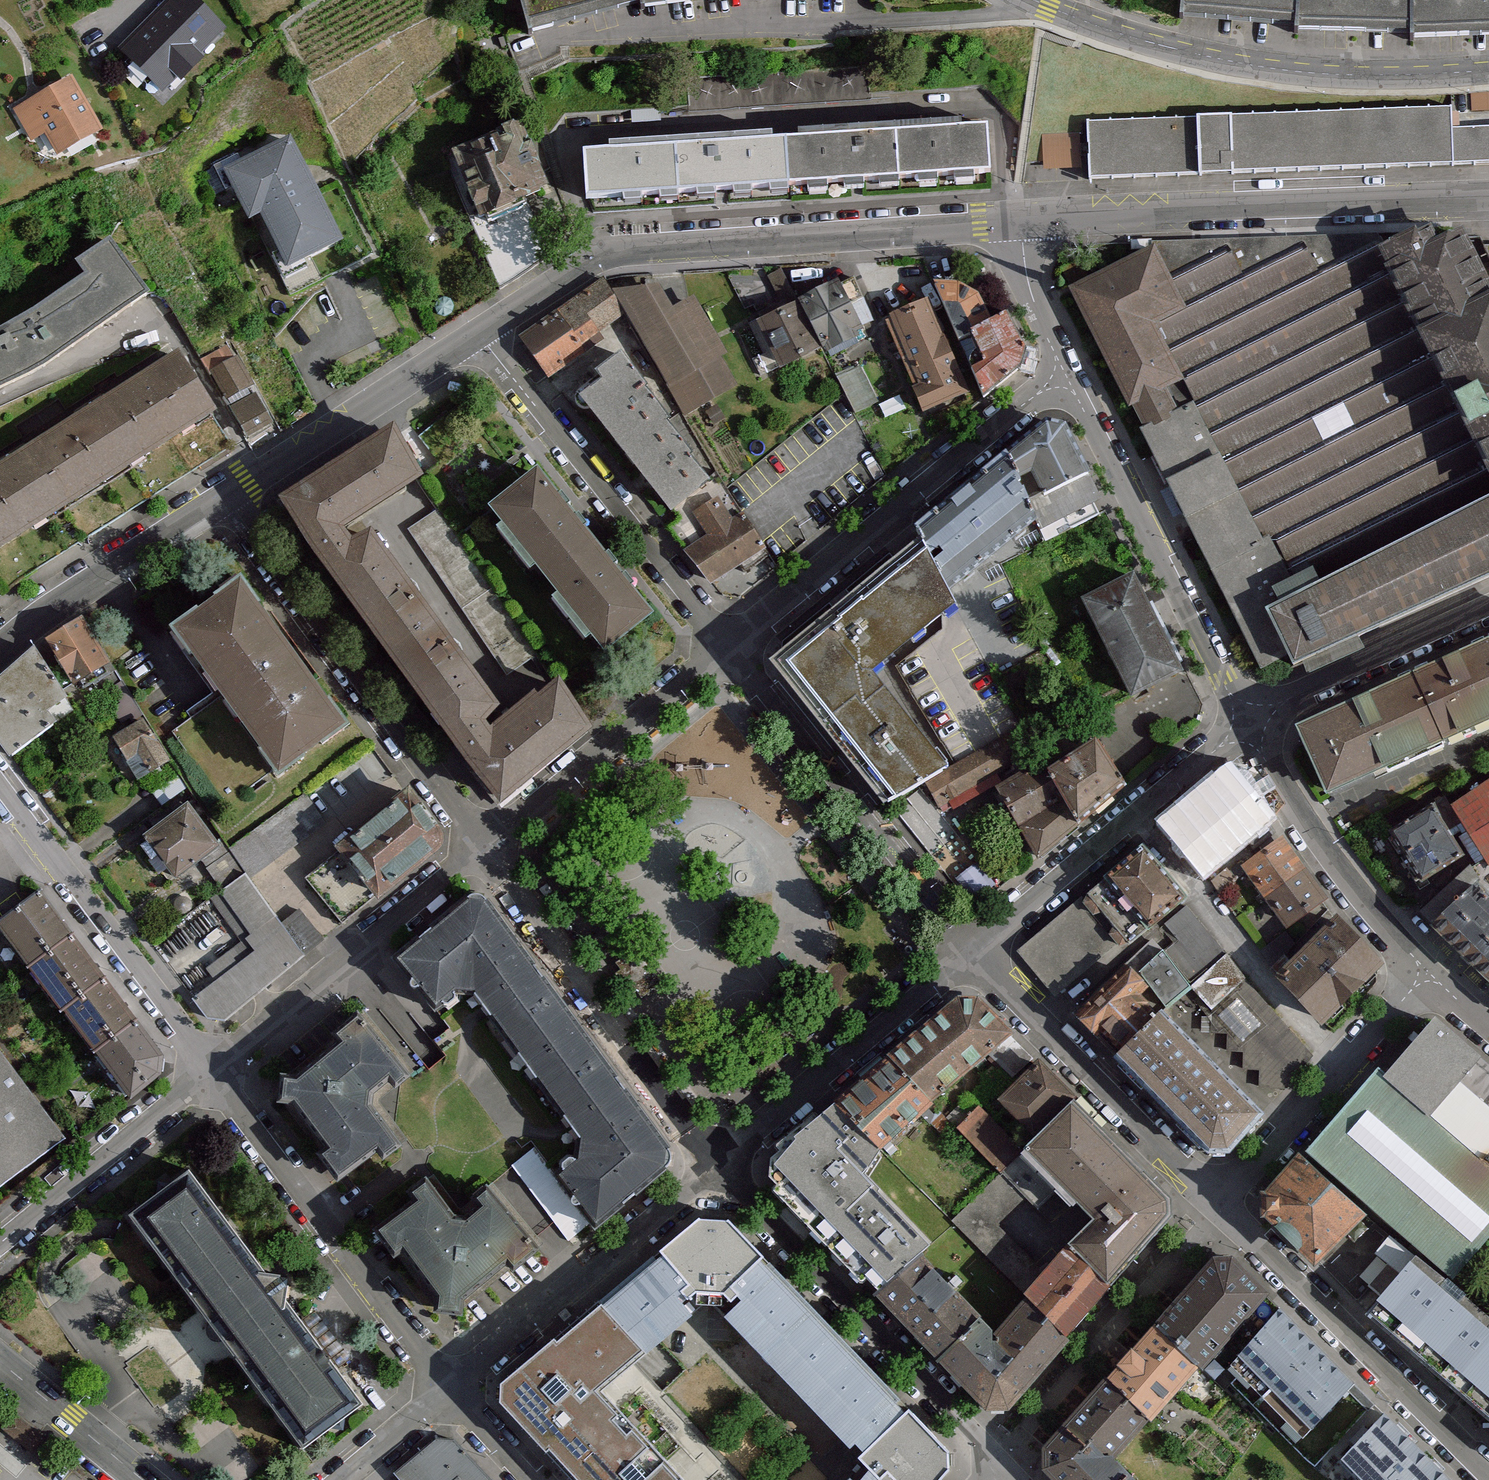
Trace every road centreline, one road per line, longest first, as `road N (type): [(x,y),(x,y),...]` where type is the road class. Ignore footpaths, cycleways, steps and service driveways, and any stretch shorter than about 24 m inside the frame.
road 1 (residential): [(475,332),(722,648),(1064,374)]
road 2 (residential): [(444,1392),(714,1172),(1002,1465)]
road 3 (tertiary): [(475,332),(601,255),(1022,221)]
road 4 (tertiary): [(1031,0),(1117,32),(1258,66),(1352,75),(1488,70)]
road 5 (tertiary): [(1022,221),(1488,196)]
road 6 (residential): [(223,496),(482,848)]
road 7 (residential): [(1064,374),(1246,727)]
road 8 (residential): [(208,1075),(444,1392)]
road 9 (residential): [(1218,1208),(1488,1472)]
road 10 (residential): [(968,949),(1218,1208)]
road 11 (residential): [(208,1075),(482,848)]
road 12 (residential): [(968,949),(1246,727)]
road 13 (residential): [(0,793),(208,1075)]
road 14 (residential): [(1218,1208),(1426,973)]
road 15 (residential): [(1246,727),(1356,897),(1426,973)]
road 16 (tertiary): [(223,496),(475,332)]
road 17 (tertiary): [(0,648),(45,610),(223,496)]
road 18 (residential): [(1246,727),(1274,705),(1488,610)]
road 19 (residential): [(0,1243),(208,1075)]
road 20 (tertiary): [(0,1363),(143,1479)]
road 21 (residential): [(1022,221),(1026,272),(1064,374)]
road 22 (residential): [(339,1479),(444,1392)]
road 23 (residential): [(444,1392),(525,1479)]

